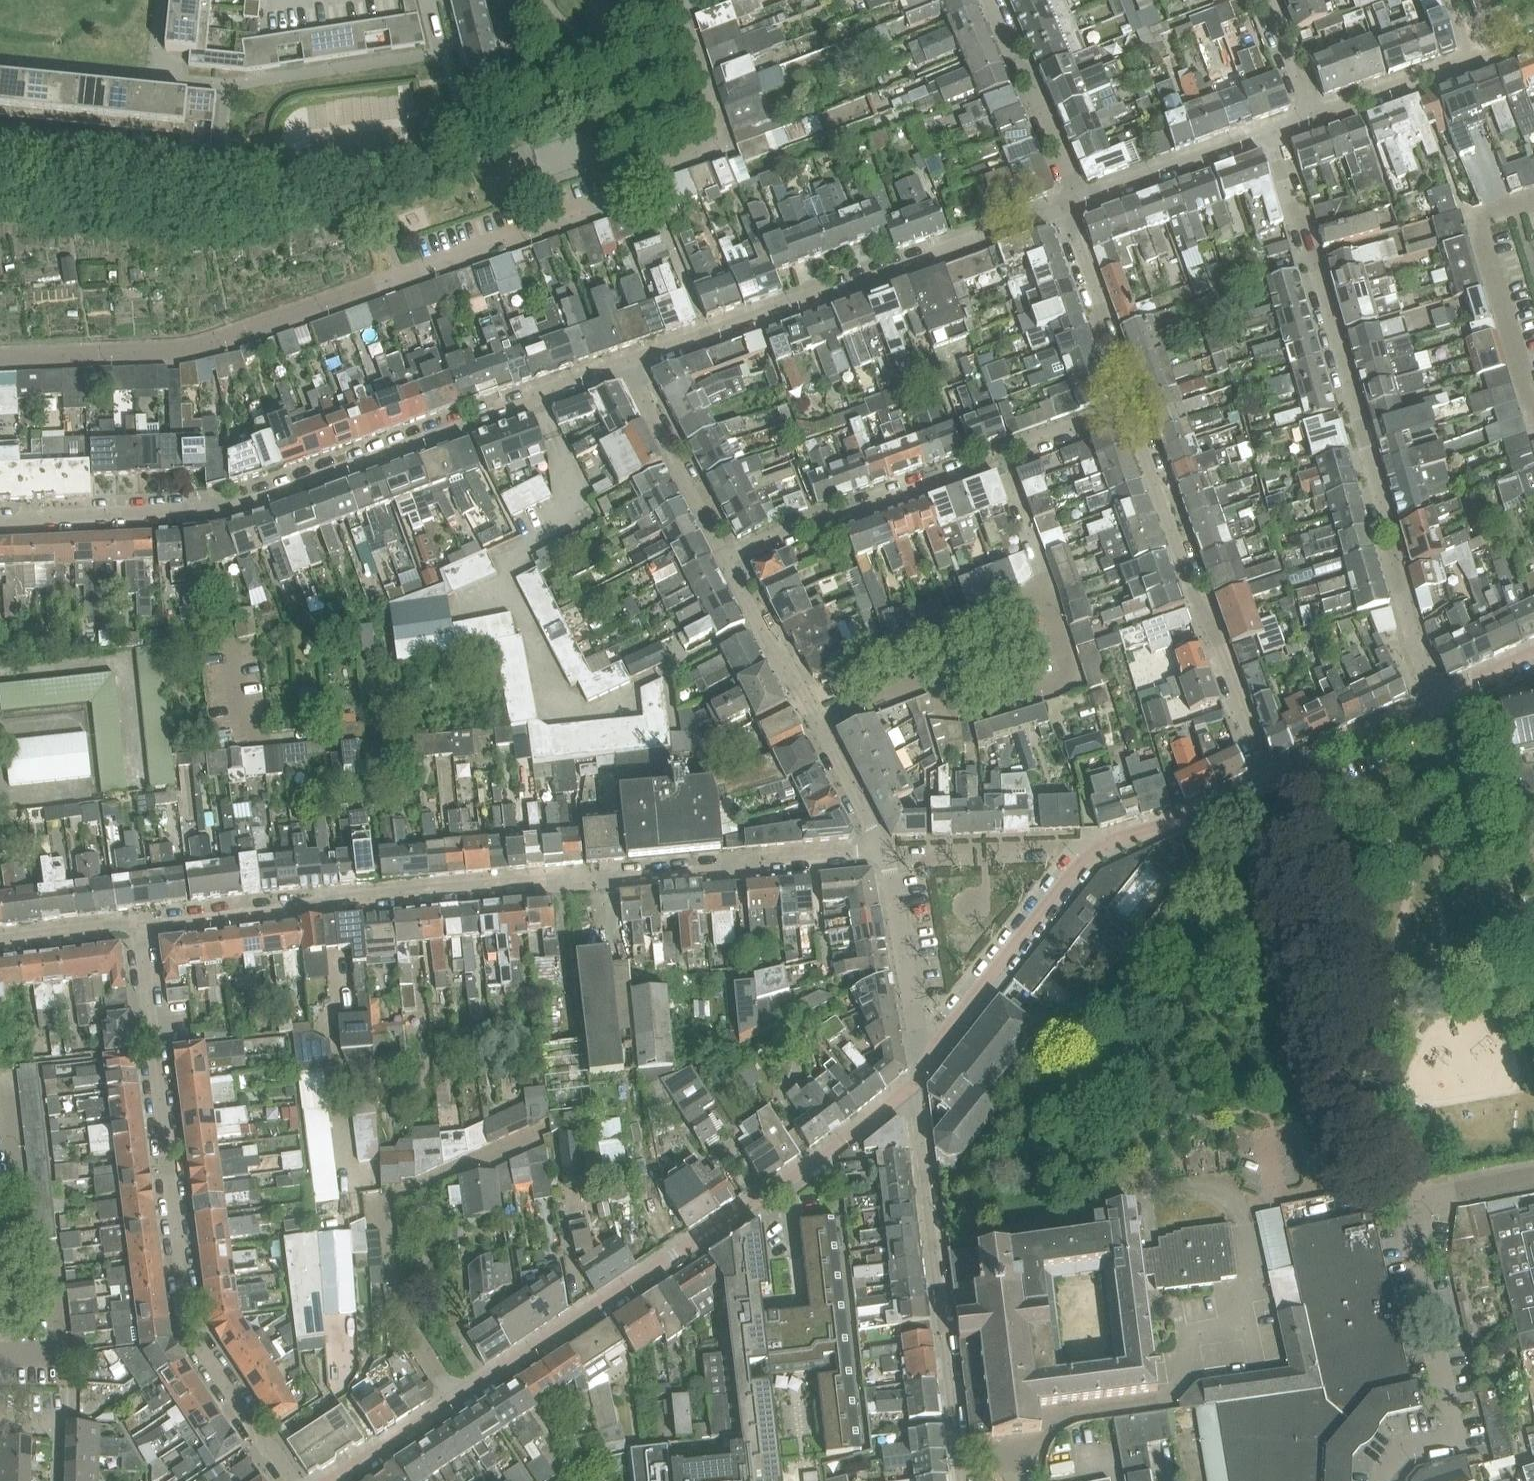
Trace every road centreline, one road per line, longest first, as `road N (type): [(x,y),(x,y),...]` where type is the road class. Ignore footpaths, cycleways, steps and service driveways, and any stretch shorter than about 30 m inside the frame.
road 1 (unclassified): [(135,926),(885,853)]
road 2 (unclassified): [(0,356),(187,349),(613,198),(641,172),(706,146)]
road 3 (unclassified): [(626,362),(239,503),(0,519)]
road 4 (residential): [(1437,697),(1416,653),(1274,130)]
road 5 (unclassified): [(288,1480),(186,1329),(135,926)]
road 6 (residential): [(459,1401),(911,1089)]
road 7 (residential): [(1063,206),(626,362)]
road 8 (residential): [(1381,1480),(1398,1453),(1442,1444),(1452,1425),(1412,1199),(1533,1174)]
road 9 (unclassified): [(728,561),(1130,407)]
road 10 (residential): [(1130,407),(1266,779)]
road 11 (unclassified): [(911,1089),(960,1480)]
road 12 (unclassified): [(459,1401),(393,1298),(385,1199),(538,1130)]
road 13 (unclassified): [(885,853),(728,561)]
road 14 (residential): [(1098,845),(920,1067)]
road 15 (unclassified): [(1533,407),(1474,218),(1533,197)]
road 16 (unclassified): [(728,561),(626,362)]
road 17 (residential): [(992,0),(1078,200)]
road 18 (unclassified): [(920,1067),(885,853)]
road 19 (residential): [(0,64),(213,86)]
road 20 (residential): [(1063,206),(1130,407)]
road 21 (residential): [(1078,200),(1274,130)]
road 22 (residential): [(1437,697),(1266,779)]
road 23 (residential): [(1266,779),(1098,845)]
road 24 (unclassified): [(1317,114),(1477,54)]
road 25 (residential): [(339,1480),(459,1401)]
road 26 (unclassified): [(0,943),(135,926)]
road 27 (residential): [(1317,114),(1267,0)]

